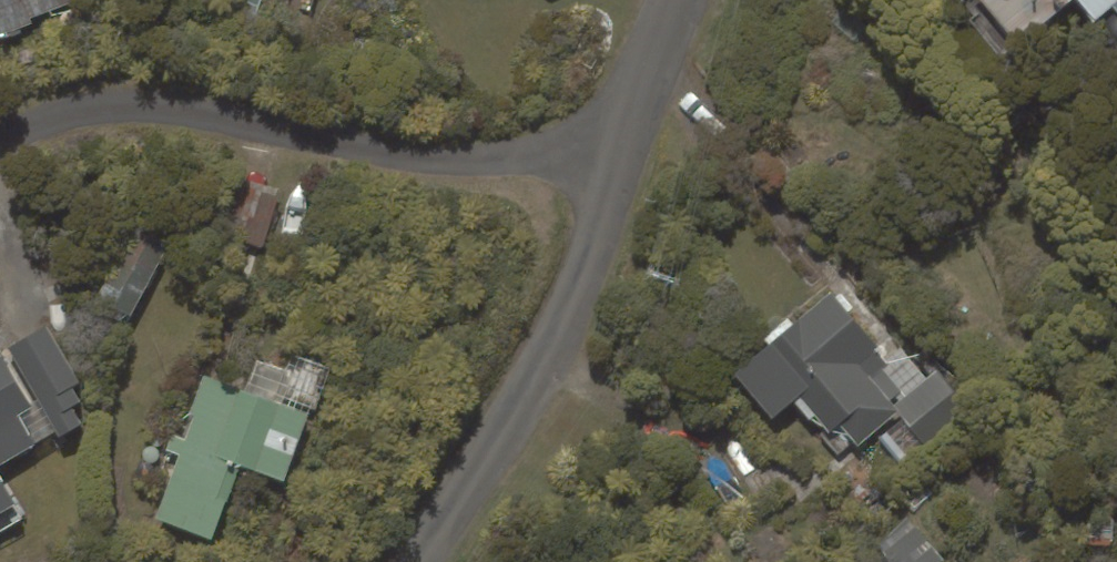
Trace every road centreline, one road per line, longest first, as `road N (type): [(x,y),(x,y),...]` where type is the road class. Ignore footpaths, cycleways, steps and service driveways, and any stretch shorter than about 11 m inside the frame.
road 1 (residential): [(622,167),(559,149),(476,157),(367,150),(192,107),(108,101),(0,130)]
road 2 (residential): [(423,561),(568,312),(622,167)]
road 3 (residential): [(622,167),(682,0)]

